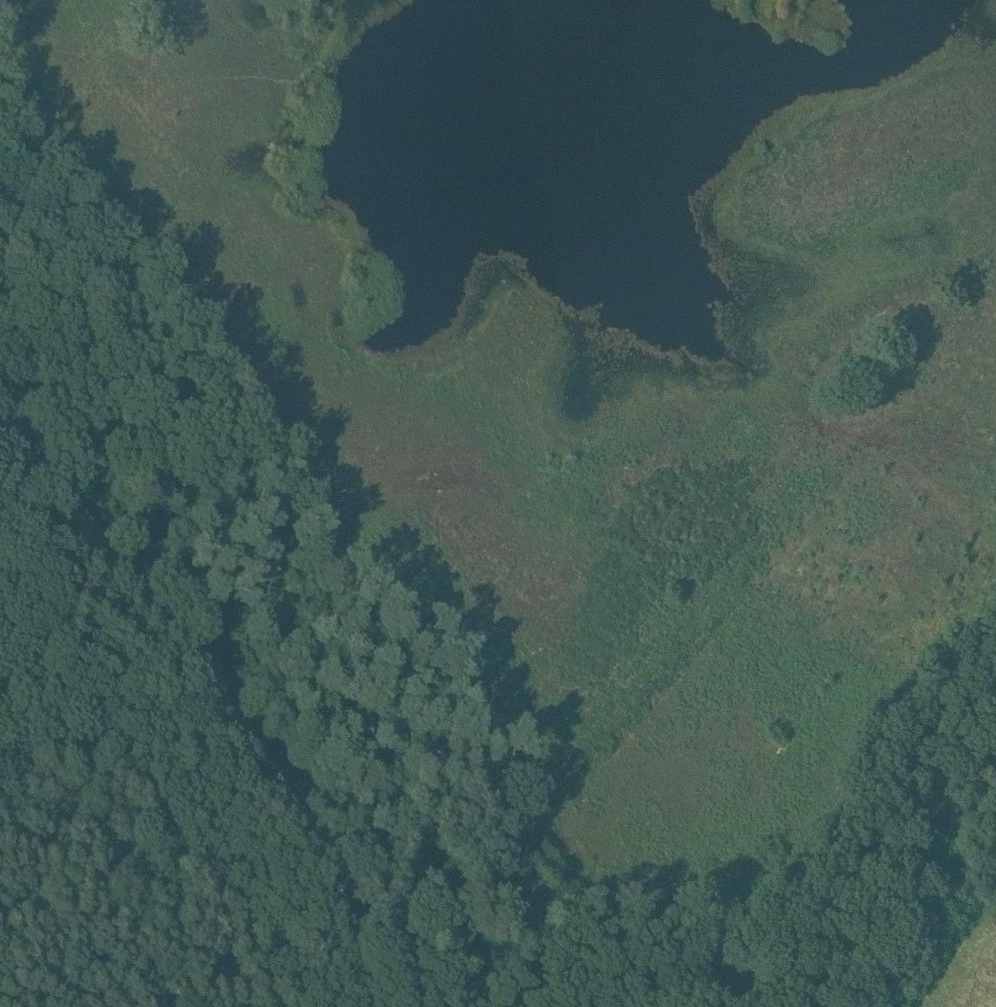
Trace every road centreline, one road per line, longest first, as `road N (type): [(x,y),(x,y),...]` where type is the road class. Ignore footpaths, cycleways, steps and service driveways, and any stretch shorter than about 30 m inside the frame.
road 1 (tertiary): [(390,1006),(317,828),(0,400)]

